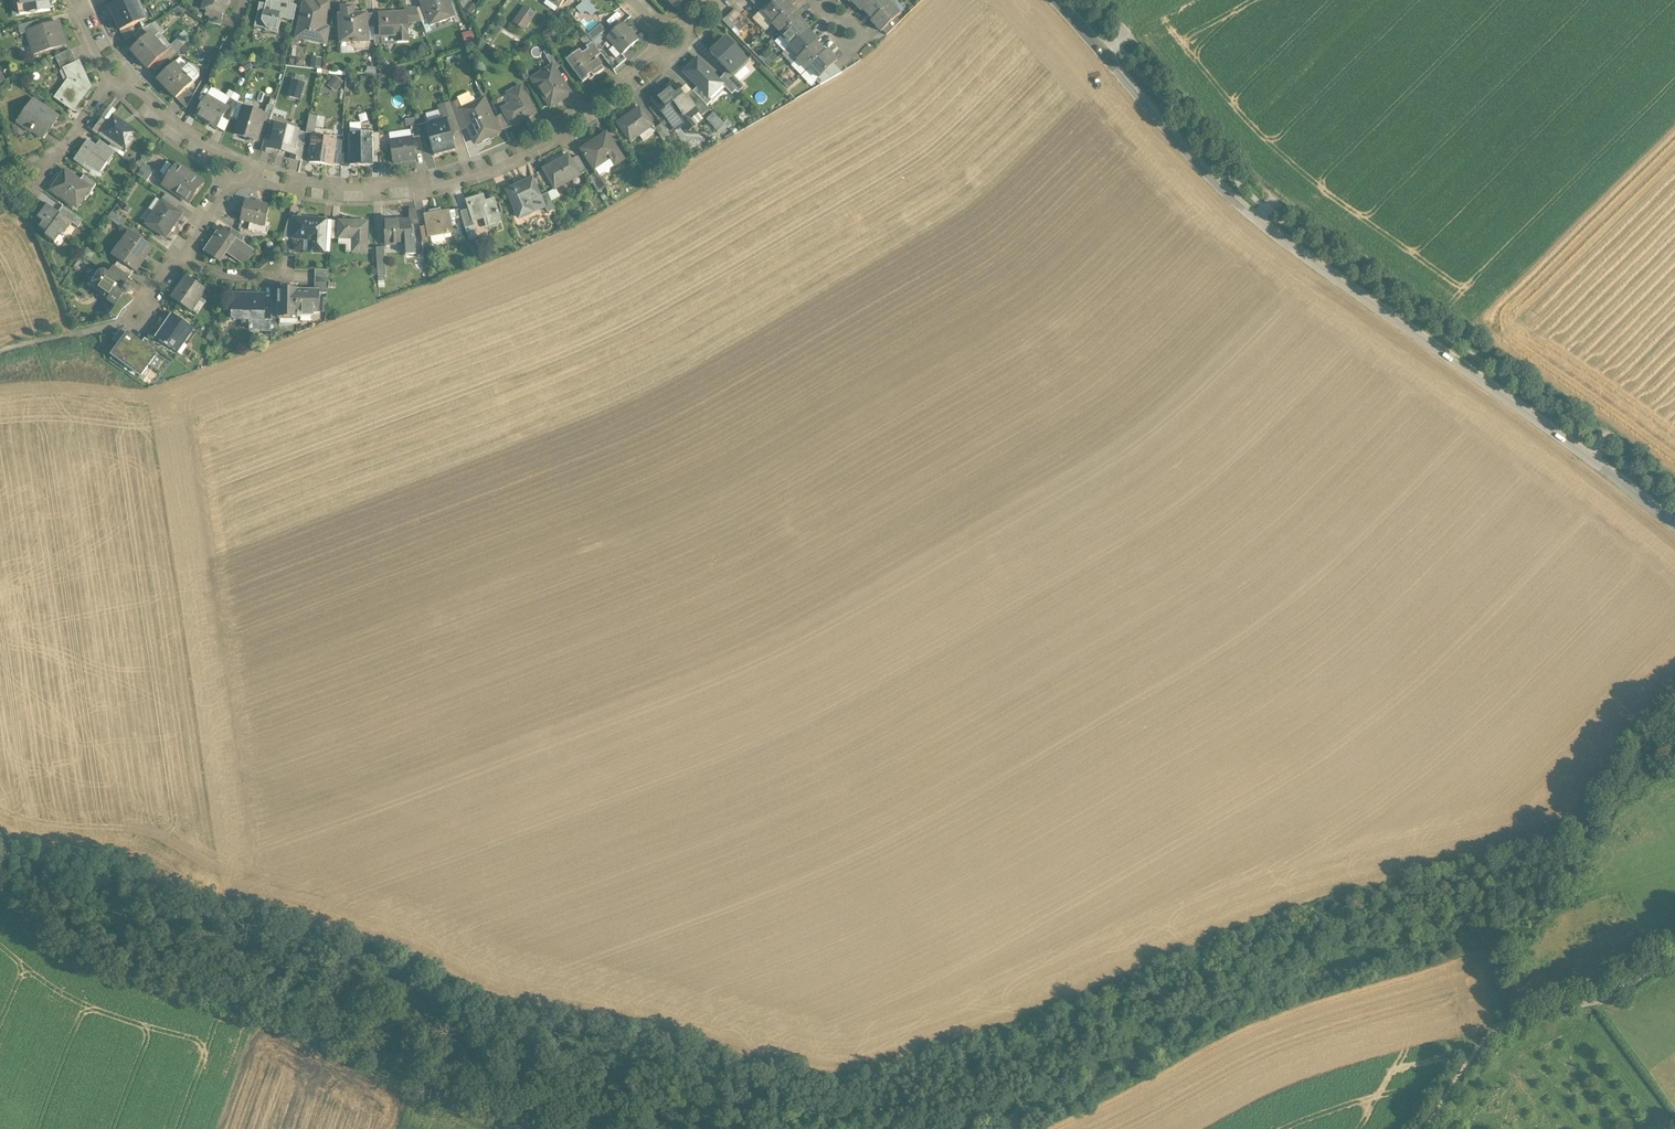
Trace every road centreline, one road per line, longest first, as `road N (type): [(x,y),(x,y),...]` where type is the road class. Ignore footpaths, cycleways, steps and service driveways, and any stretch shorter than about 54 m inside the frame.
road 1 (residential): [(1674,524),(1259,222),(1055,0)]
road 2 (track): [(0,900),(86,956),(164,987),(248,1005),(505,1128)]
road 3 (residential): [(247,175),(294,193),(301,183),(446,187),(563,138),(561,128),(632,81),(660,48)]
road 4 (track): [(1429,1128),(1492,1035),(1522,1018),(1611,995),(1674,956)]
road 5 (residential): [(125,80),(229,162)]
road 6 (residential): [(32,179),(63,152),(112,82)]

